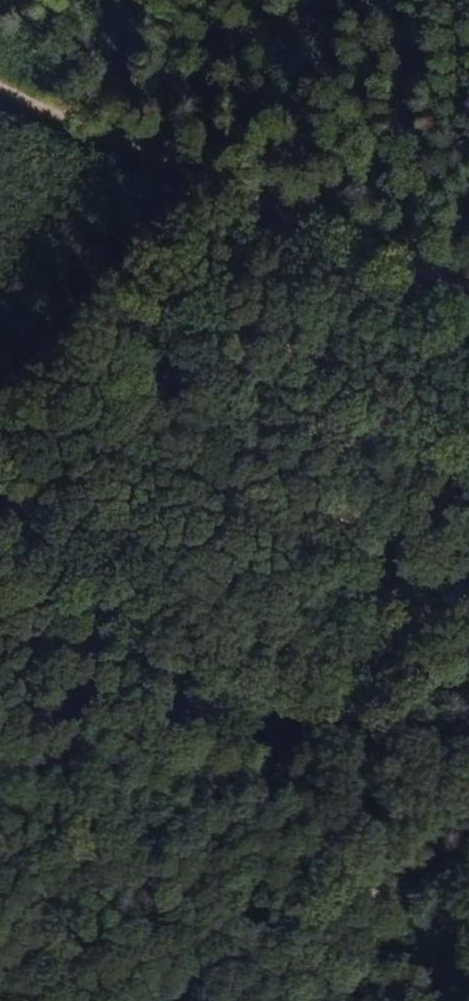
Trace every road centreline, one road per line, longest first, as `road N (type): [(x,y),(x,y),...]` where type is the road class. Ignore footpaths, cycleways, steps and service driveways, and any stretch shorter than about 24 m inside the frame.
road 1 (track): [(421,1000),(0,544)]
road 2 (track): [(0,85),(168,173),(468,285)]

